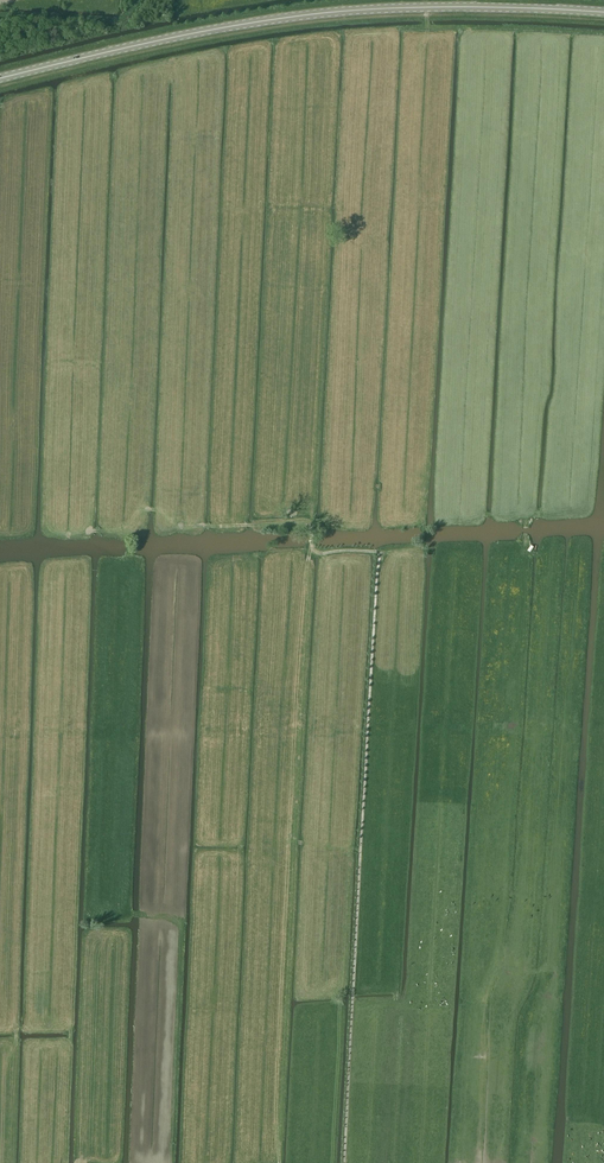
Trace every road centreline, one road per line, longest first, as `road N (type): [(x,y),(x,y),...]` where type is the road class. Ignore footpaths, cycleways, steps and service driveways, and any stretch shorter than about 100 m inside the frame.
road 1 (primary): [(603,12),(460,7),(308,15),(0,78)]

